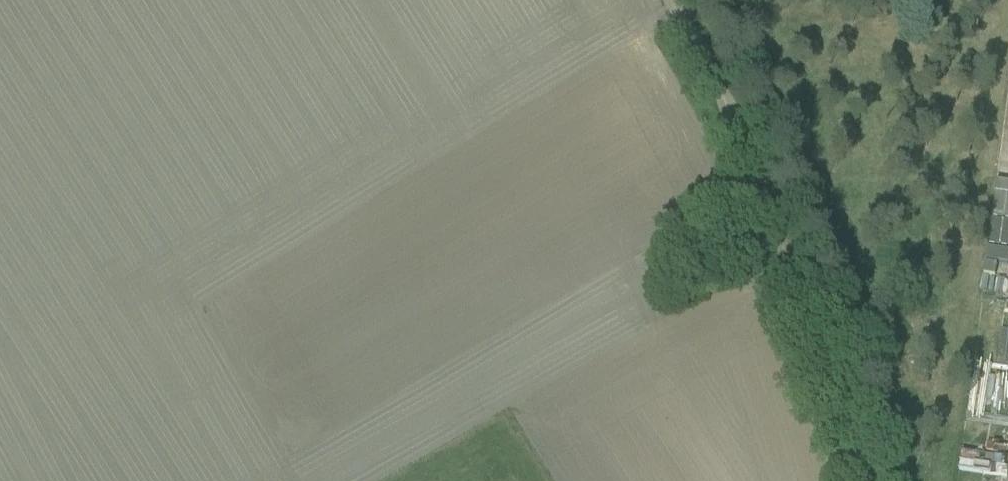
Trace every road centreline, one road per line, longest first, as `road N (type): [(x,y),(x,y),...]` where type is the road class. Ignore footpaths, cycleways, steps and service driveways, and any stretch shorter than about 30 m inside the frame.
road 1 (track): [(862,480),(764,175),(672,0)]

